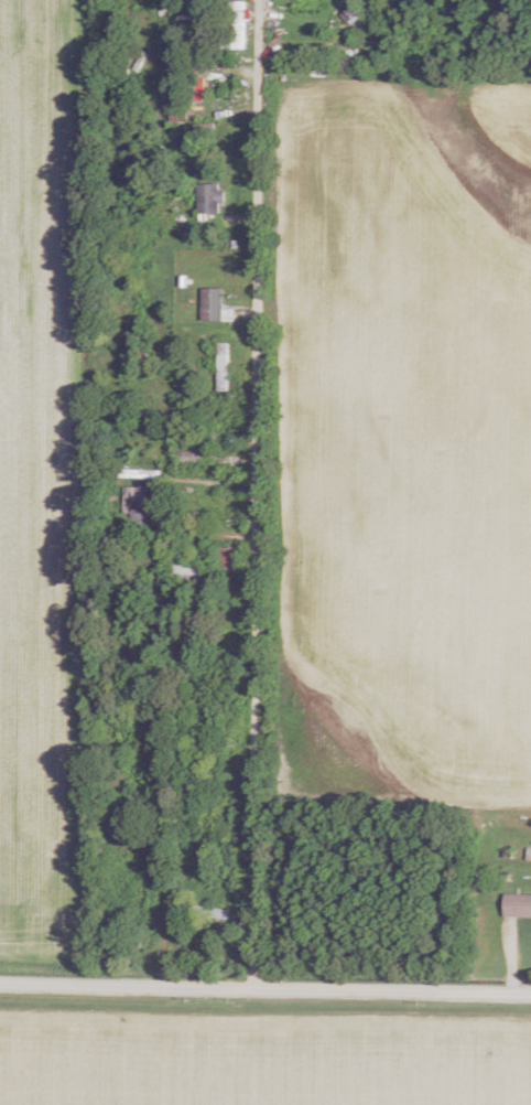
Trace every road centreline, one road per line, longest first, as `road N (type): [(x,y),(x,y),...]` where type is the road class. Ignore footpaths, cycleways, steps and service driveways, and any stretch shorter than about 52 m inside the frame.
road 1 (residential): [(254,987),(257,0)]
road 2 (residential): [(530,991),(0,983)]

